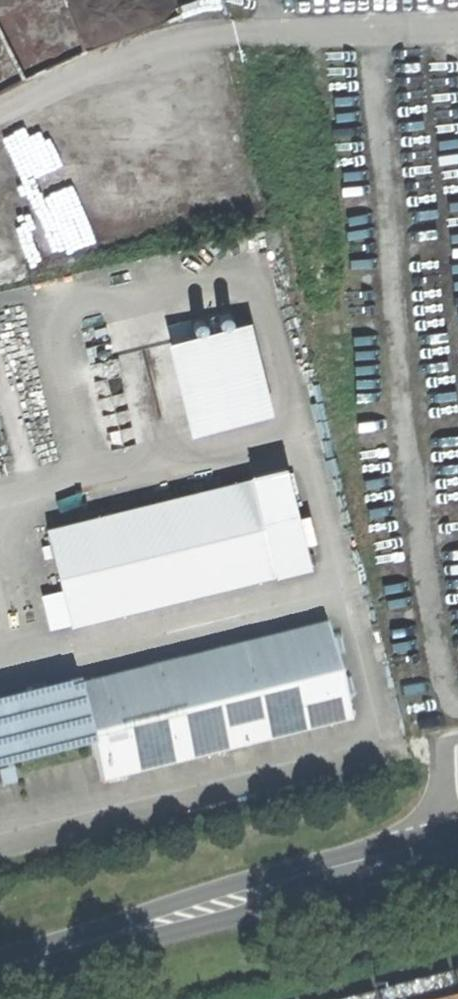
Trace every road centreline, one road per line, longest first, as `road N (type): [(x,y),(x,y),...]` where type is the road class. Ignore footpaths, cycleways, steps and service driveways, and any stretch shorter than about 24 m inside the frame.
road 1 (tertiary): [(0,967),(457,856)]

